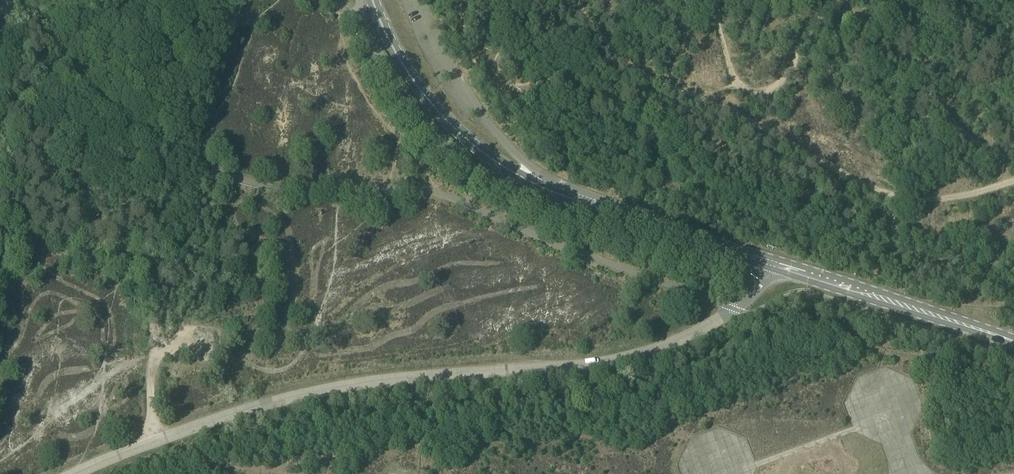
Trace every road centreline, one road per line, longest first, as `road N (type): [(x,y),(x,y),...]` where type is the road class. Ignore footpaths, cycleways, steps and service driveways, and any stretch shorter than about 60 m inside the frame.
road 1 (unclassified): [(80,473),(151,442),(324,390),(593,369),(665,349),(736,310),(766,264)]
road 2 (secondary): [(766,264),(496,164),(431,105),(372,0)]
road 3 (track): [(1013,144),(980,146),(960,133),(846,15),(805,30),(773,87),(747,89),(730,72),(705,0)]
road 4 (track): [(621,56),(910,199),(1013,184)]
road 5 (secondary): [(1013,345),(766,264)]

